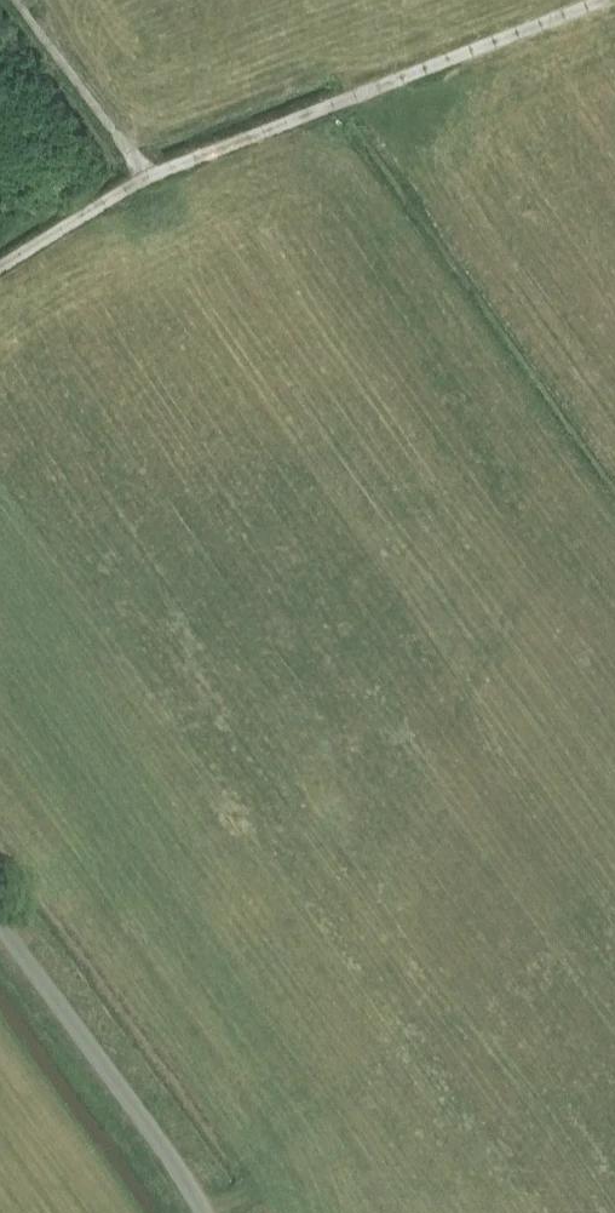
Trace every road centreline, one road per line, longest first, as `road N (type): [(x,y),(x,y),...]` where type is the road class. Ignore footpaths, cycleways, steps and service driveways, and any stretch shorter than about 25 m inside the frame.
road 1 (unclassified): [(199,1212),(165,1152),(0,926)]

